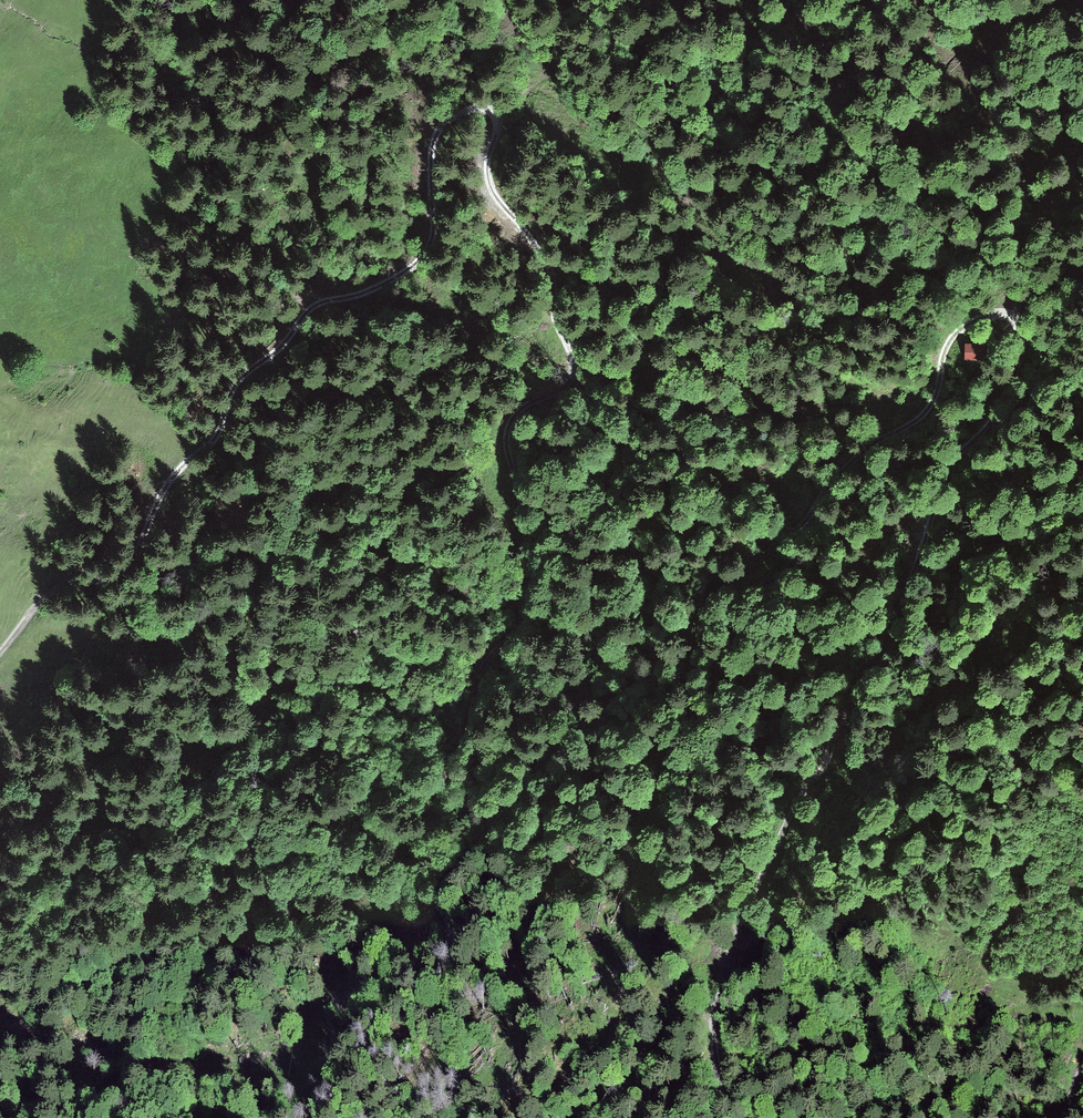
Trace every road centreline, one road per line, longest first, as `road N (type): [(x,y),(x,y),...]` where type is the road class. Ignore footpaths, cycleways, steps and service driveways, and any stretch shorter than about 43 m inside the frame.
road 1 (track): [(0,650),(58,587),(128,564),(172,476),(216,442),(235,384),(282,347),(311,306),(356,295),(419,261),(434,234),(433,136),(463,111),(494,111),(486,158),(492,193),(553,274),(573,374),(518,411),(505,433),(529,544),(524,613),(487,661),(438,810),(409,866),(408,911),(429,915),(474,843),(565,736),(665,660),(698,613),(805,515),(846,464),(923,411),(936,396),(953,332),(1020,303)]
road 2 (track): [(1082,272),(1020,303),(1023,351),(1005,394),(953,459),(895,620),(824,766),(745,895),(714,1017),(711,1075),(741,1117)]

